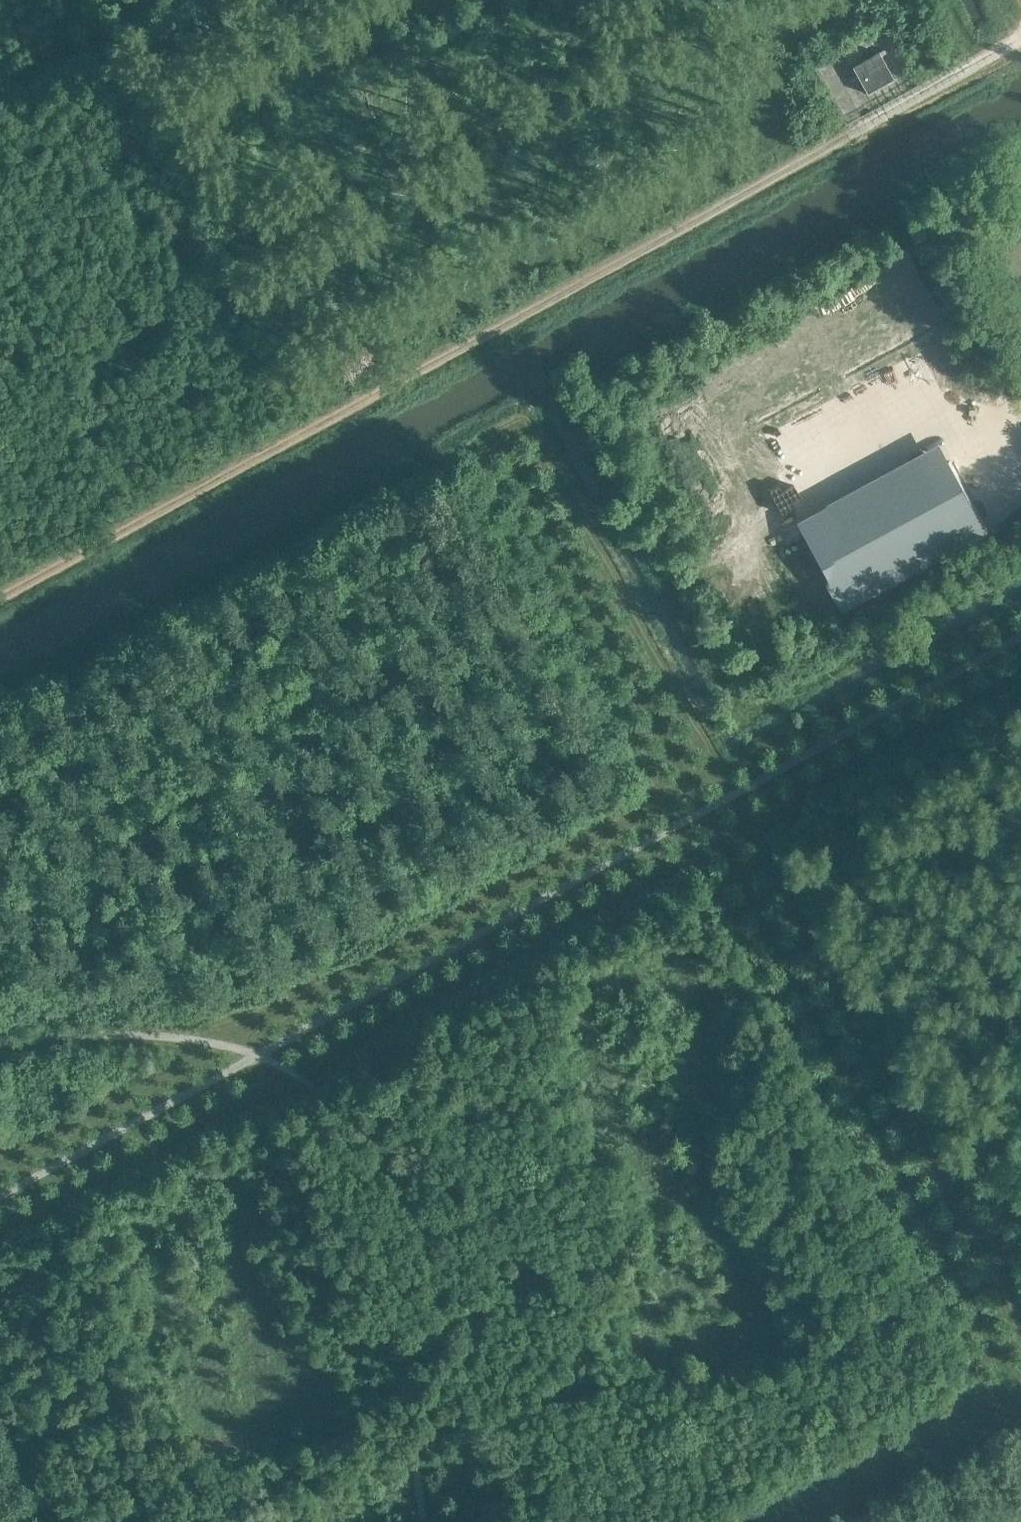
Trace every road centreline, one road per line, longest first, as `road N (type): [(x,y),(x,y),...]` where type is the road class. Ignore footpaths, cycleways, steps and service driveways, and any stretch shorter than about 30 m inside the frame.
road 1 (track): [(509,415),(0,700)]

